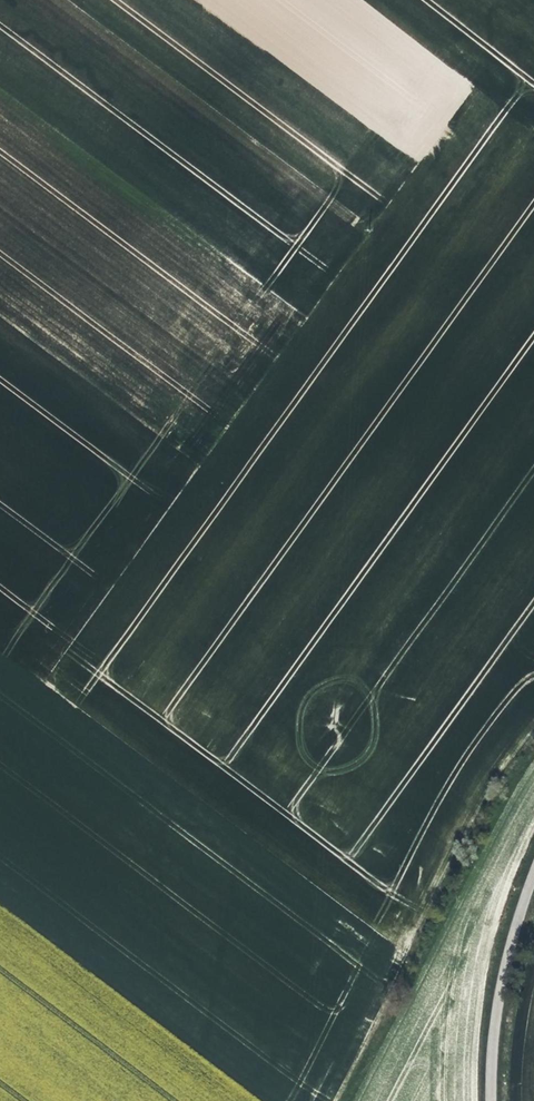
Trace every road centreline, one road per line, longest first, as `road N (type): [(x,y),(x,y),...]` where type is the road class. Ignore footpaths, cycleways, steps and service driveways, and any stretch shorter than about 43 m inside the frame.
road 1 (track): [(490,1100),(493,1013),(533,871)]

